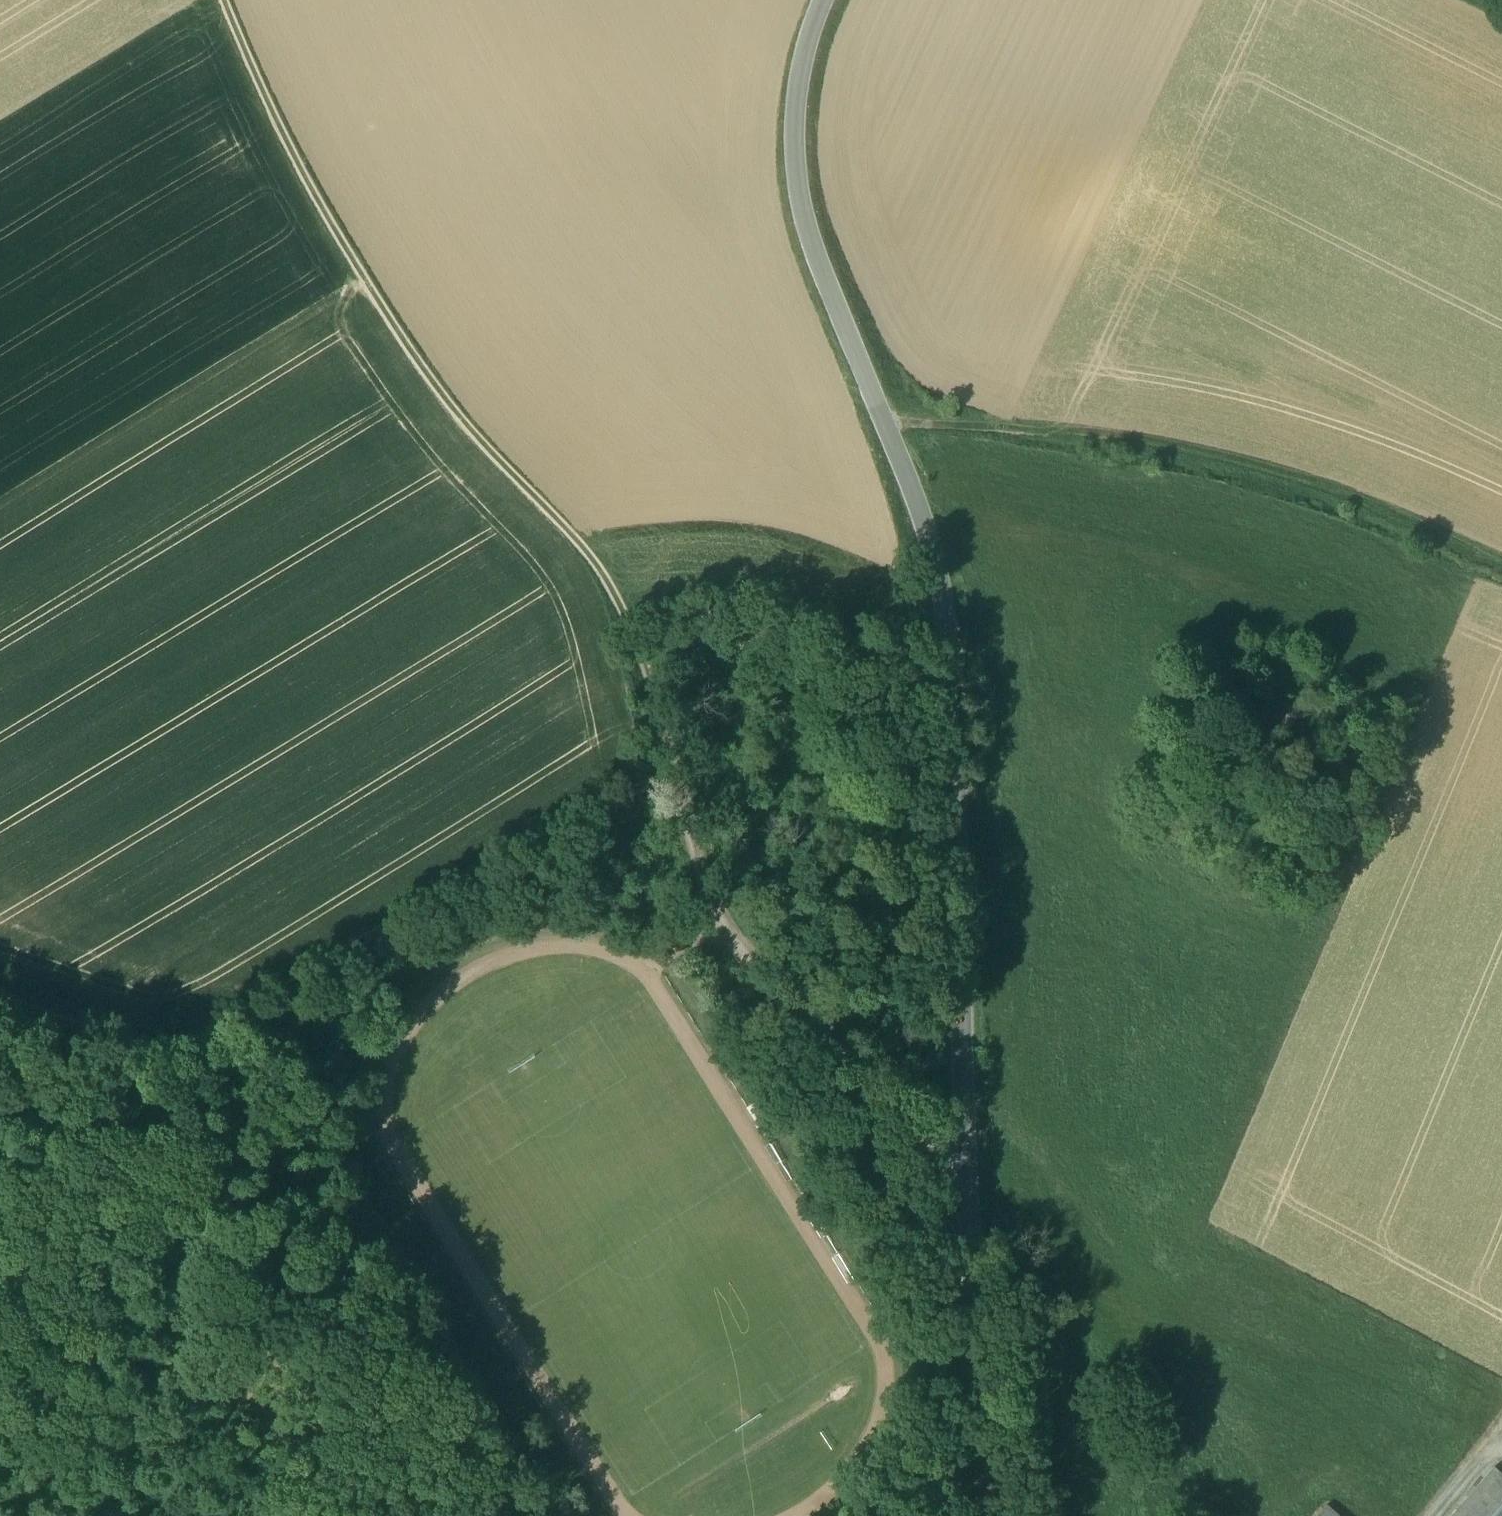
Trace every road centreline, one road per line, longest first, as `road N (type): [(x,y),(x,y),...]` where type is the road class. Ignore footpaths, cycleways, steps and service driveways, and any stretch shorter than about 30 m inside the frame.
road 1 (tertiary): [(825,0),(797,106),(801,208),(922,515),(951,657),(967,1151),(995,1515)]
road 2 (track): [(235,0),(291,132),(437,381),(578,533),(616,591),(683,771)]
road 3 (track): [(883,419),(1134,453),(1317,498),(1501,575)]
road 4 (track): [(195,1048),(406,917),(683,771)]
road 5 (track): [(195,1048),(168,1056),(0,994)]
road 6 (track): [(731,930),(709,882),(683,771)]

